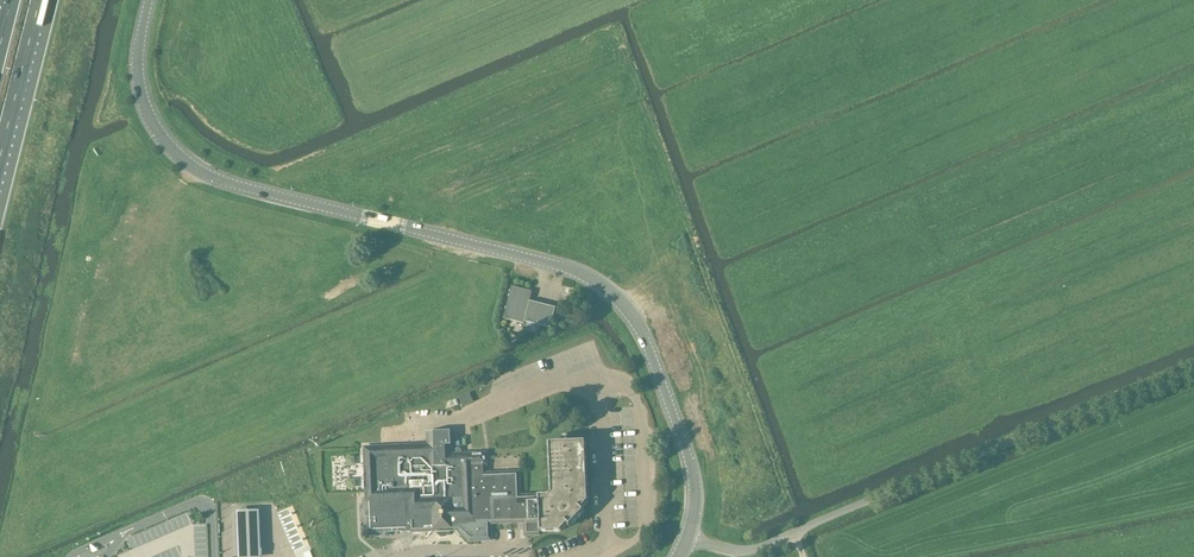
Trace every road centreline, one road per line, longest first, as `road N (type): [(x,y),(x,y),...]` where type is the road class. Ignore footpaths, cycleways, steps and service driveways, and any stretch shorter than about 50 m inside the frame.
road 1 (tertiary): [(687,539),(693,476),(632,314),(557,265),(204,174),(178,156),(147,110),(139,48),(150,0)]
road 2 (unclassified): [(687,539),(733,550),(763,546),(1193,368)]
road 3 (motorway): [(0,254),(17,88)]

